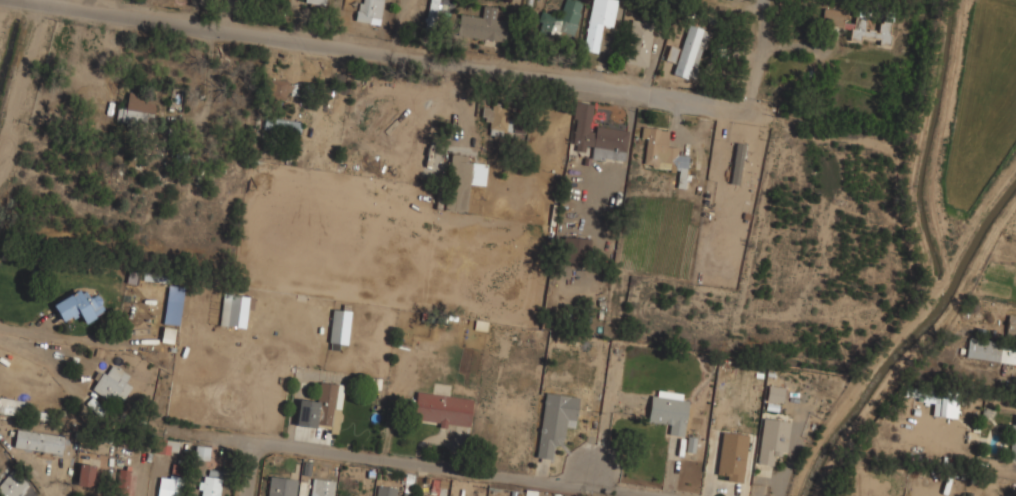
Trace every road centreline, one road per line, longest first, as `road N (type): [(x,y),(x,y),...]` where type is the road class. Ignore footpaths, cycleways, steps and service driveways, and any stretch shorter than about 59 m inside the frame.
road 1 (residential): [(772,50),(758,90),(743,98),(64,0)]
road 2 (residential): [(245,495),(253,443),(640,495)]

